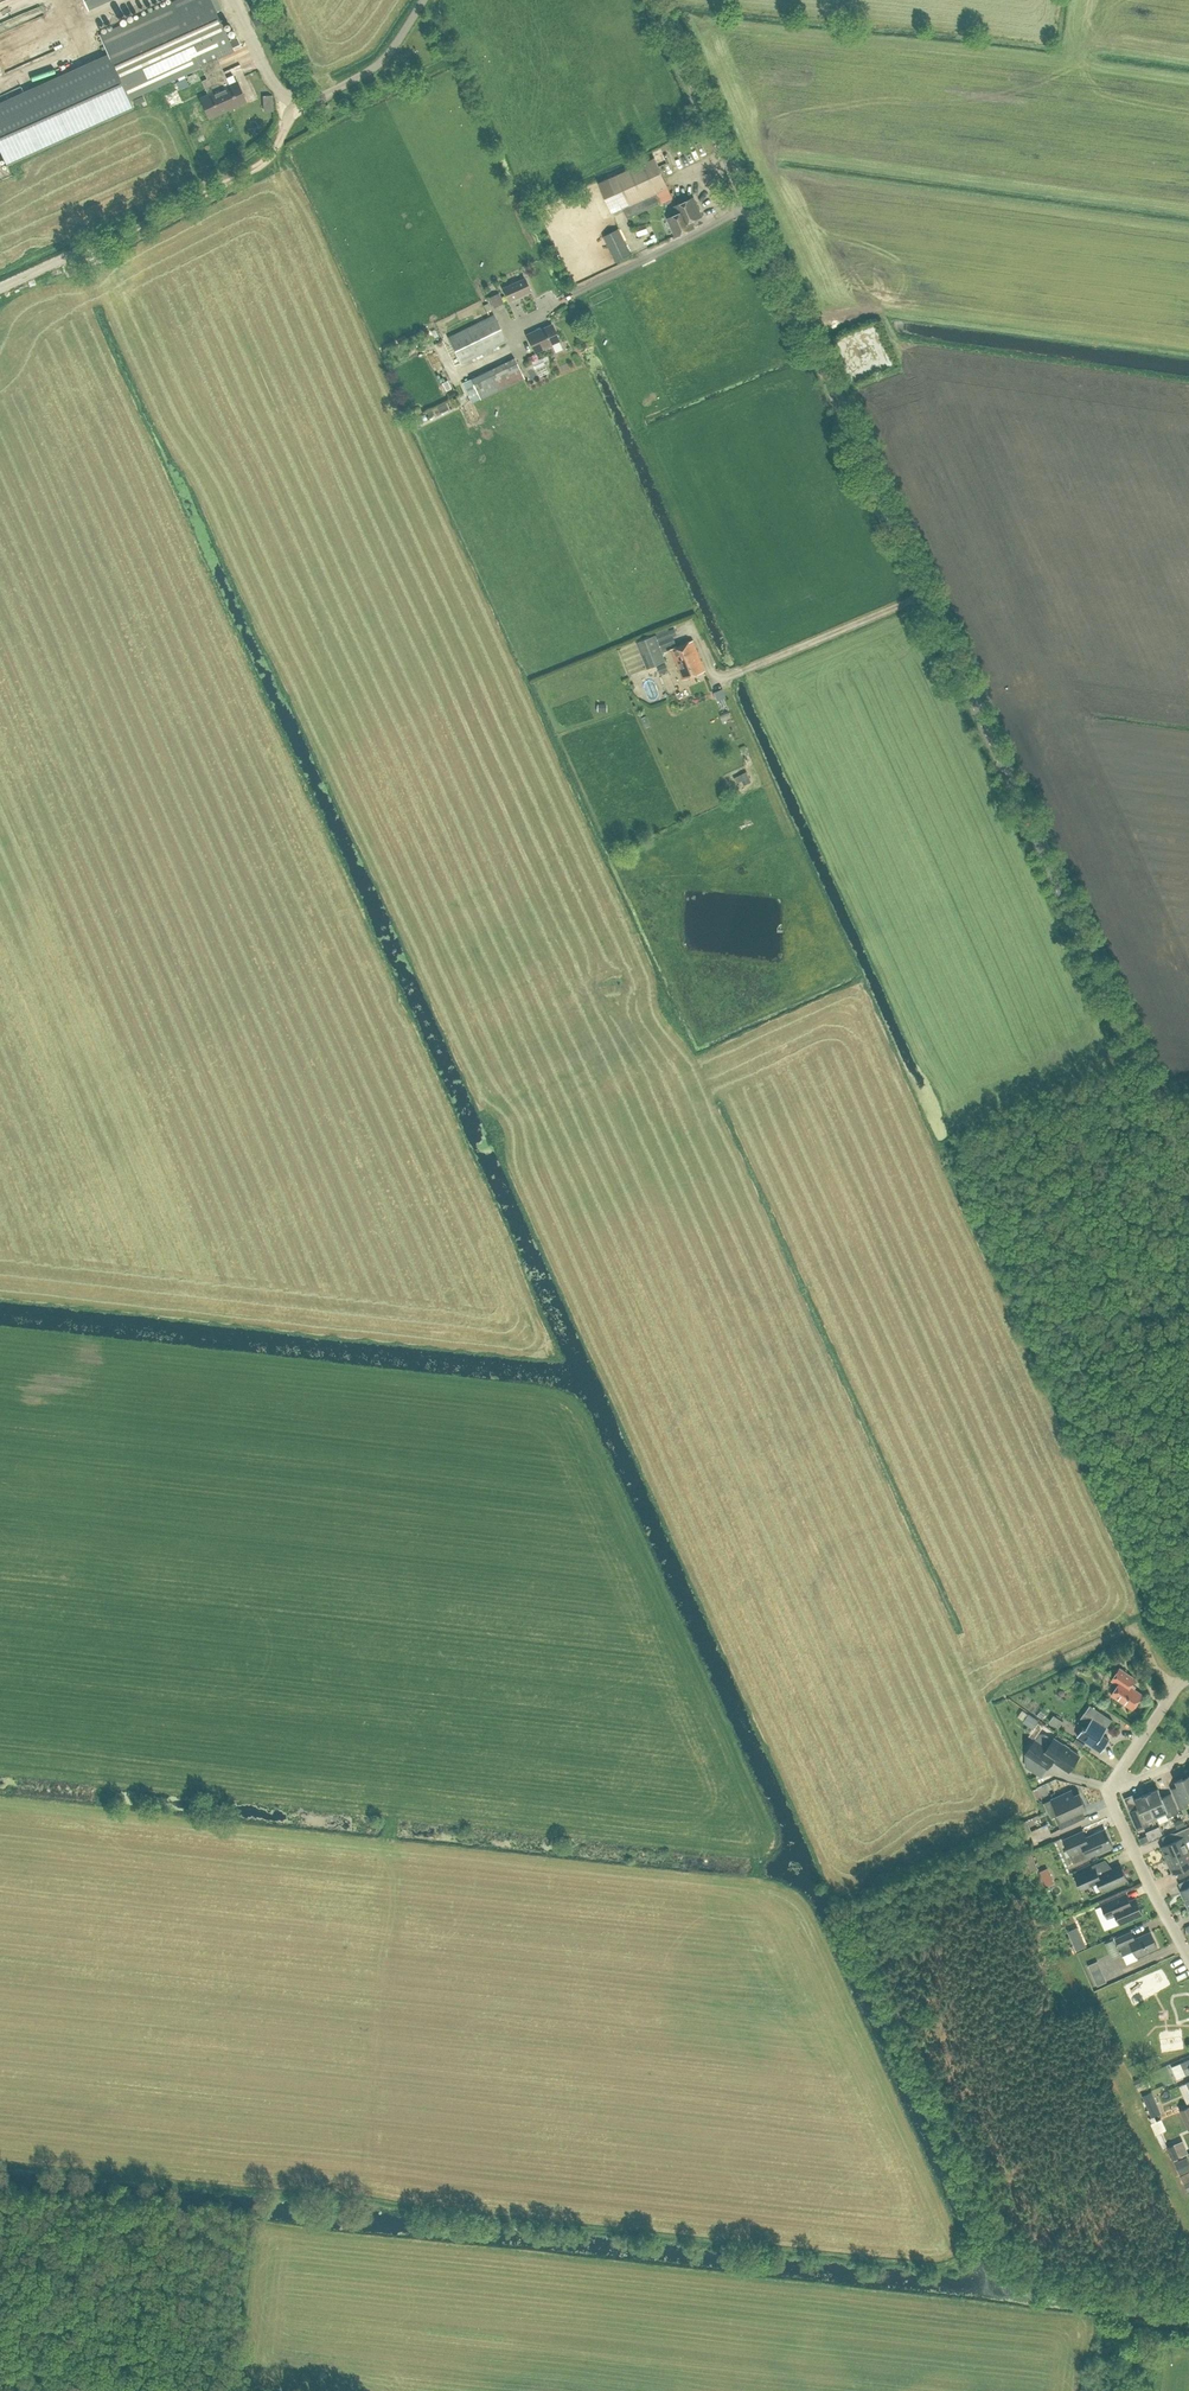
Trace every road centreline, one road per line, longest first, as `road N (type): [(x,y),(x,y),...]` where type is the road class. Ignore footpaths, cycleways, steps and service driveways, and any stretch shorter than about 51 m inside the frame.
road 1 (tertiary): [(1188,1164),(657,0)]
road 2 (track): [(0,1802),(368,1845),(384,1840),(391,1815)]
road 3 (track): [(0,287),(256,167),(281,142)]
road 4 (residential): [(1188,1961),(1109,1791)]
road 5 (unclassified): [(292,101),(317,99),(376,66),(422,0)]
road 6 (track): [(1176,1687),(1129,1630),(1043,1667)]
road 7 (residential): [(1109,1791),(1188,1678)]

